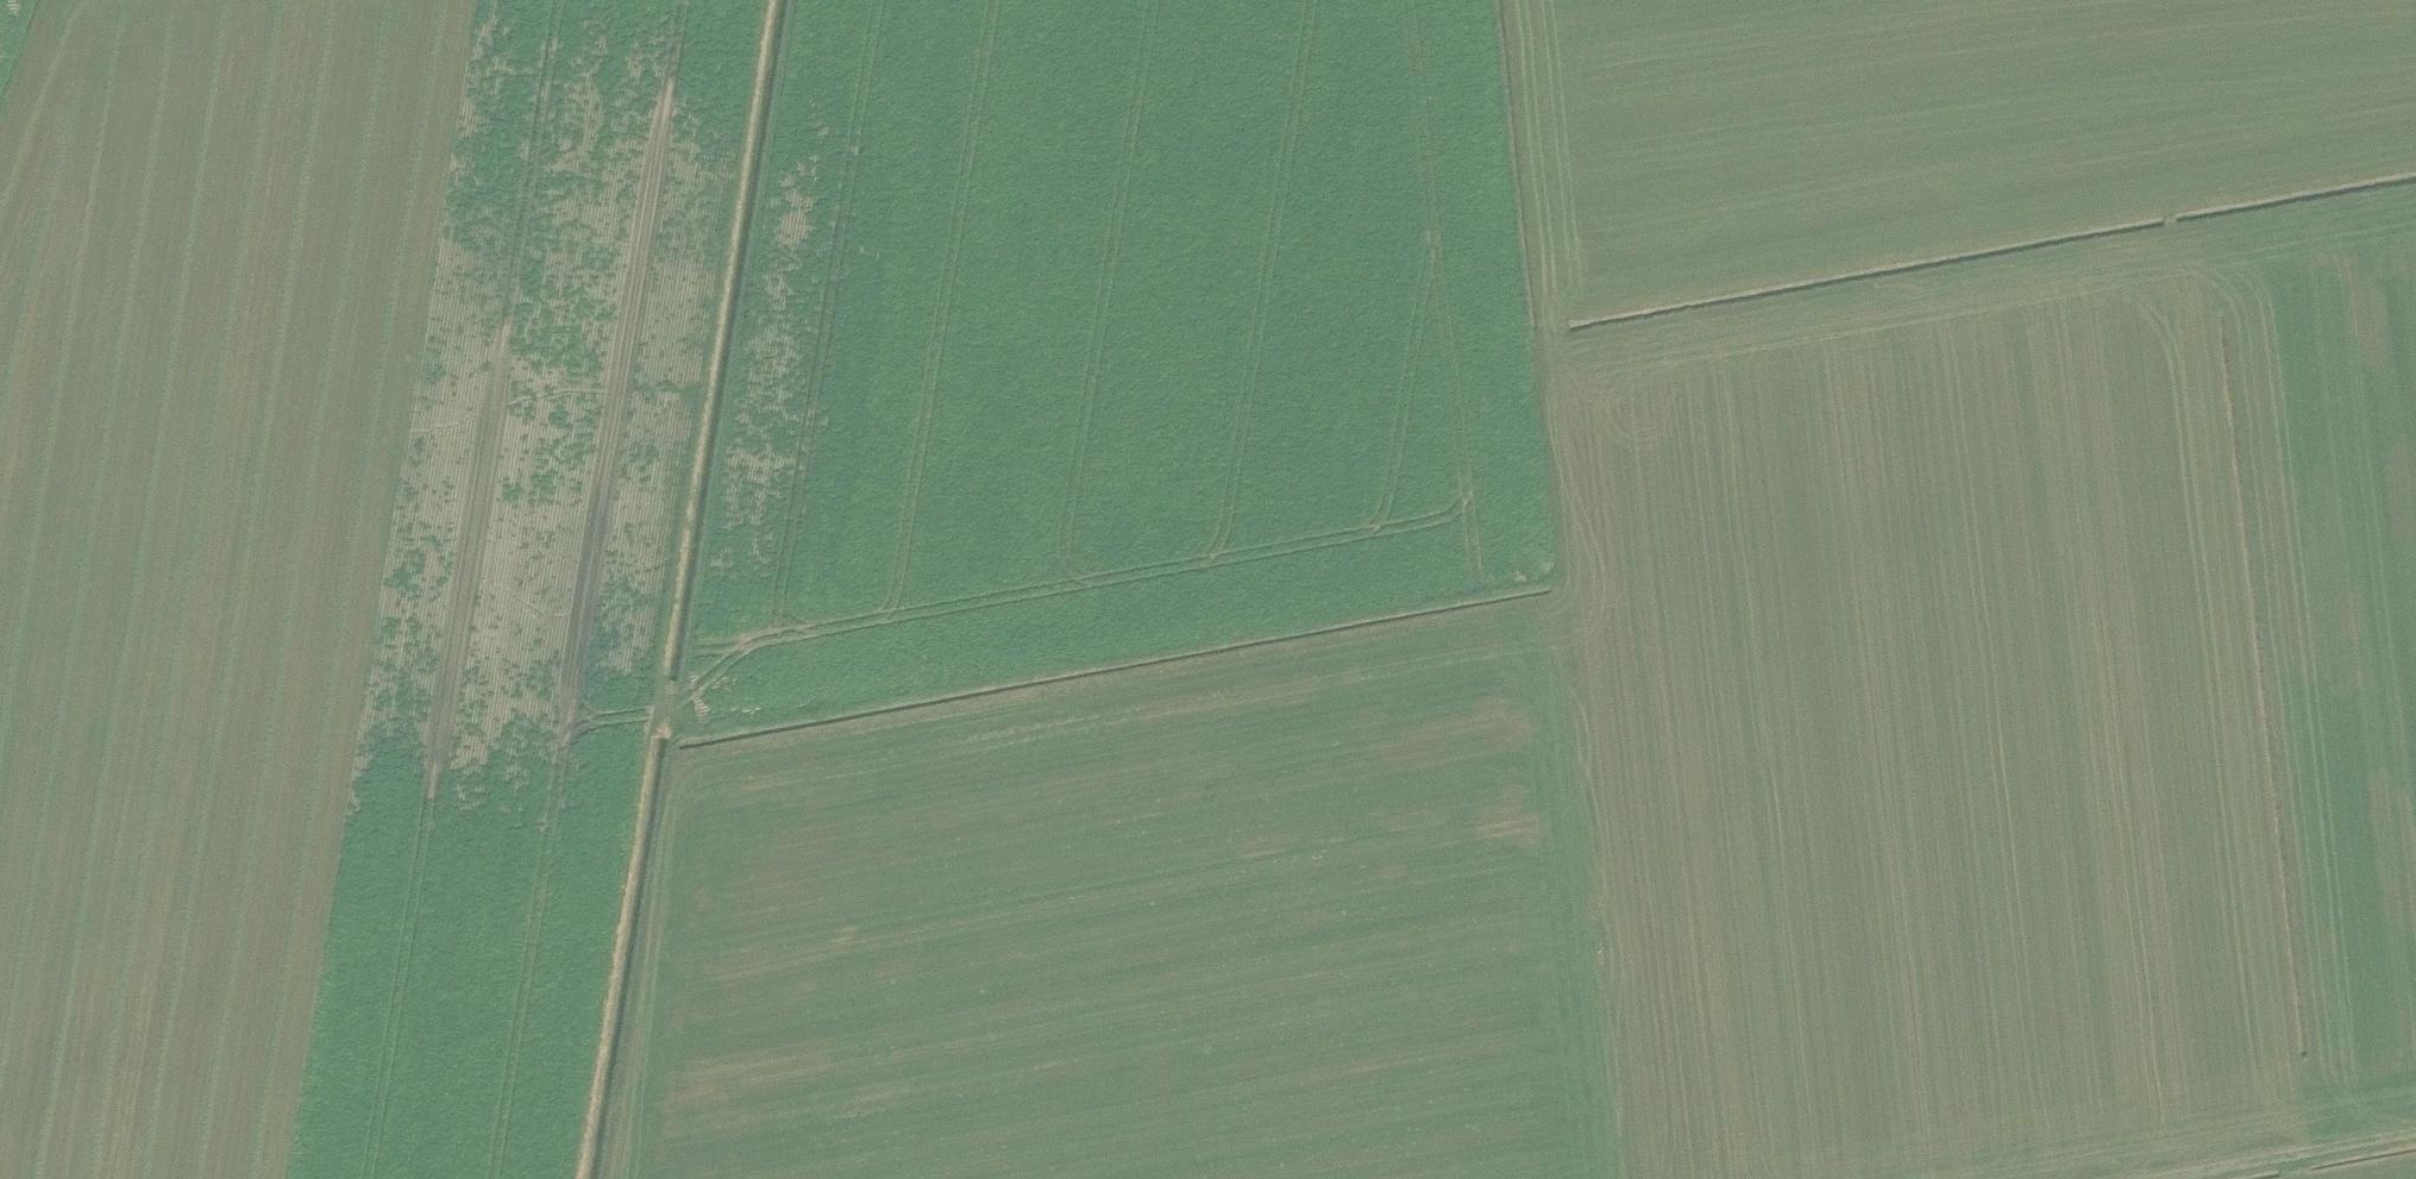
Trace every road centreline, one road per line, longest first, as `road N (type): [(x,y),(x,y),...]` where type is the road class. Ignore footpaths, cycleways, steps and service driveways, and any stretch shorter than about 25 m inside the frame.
road 1 (track): [(2415,1134),(2164,1178)]

